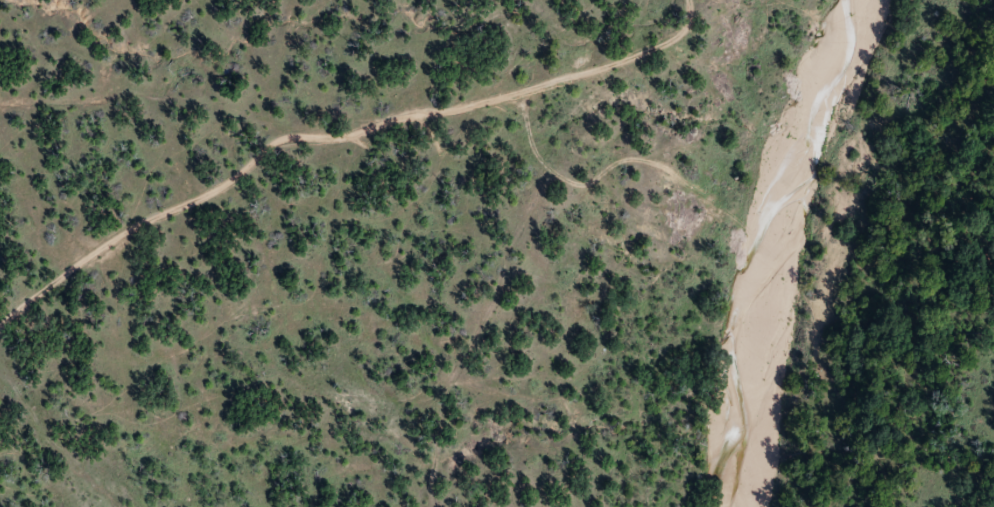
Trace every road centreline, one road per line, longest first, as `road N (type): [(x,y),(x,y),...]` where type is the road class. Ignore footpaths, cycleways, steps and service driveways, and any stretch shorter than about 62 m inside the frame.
road 1 (track): [(0,329),(55,280),(201,208),(265,137),(432,119),(647,58),(695,28),(691,0)]

